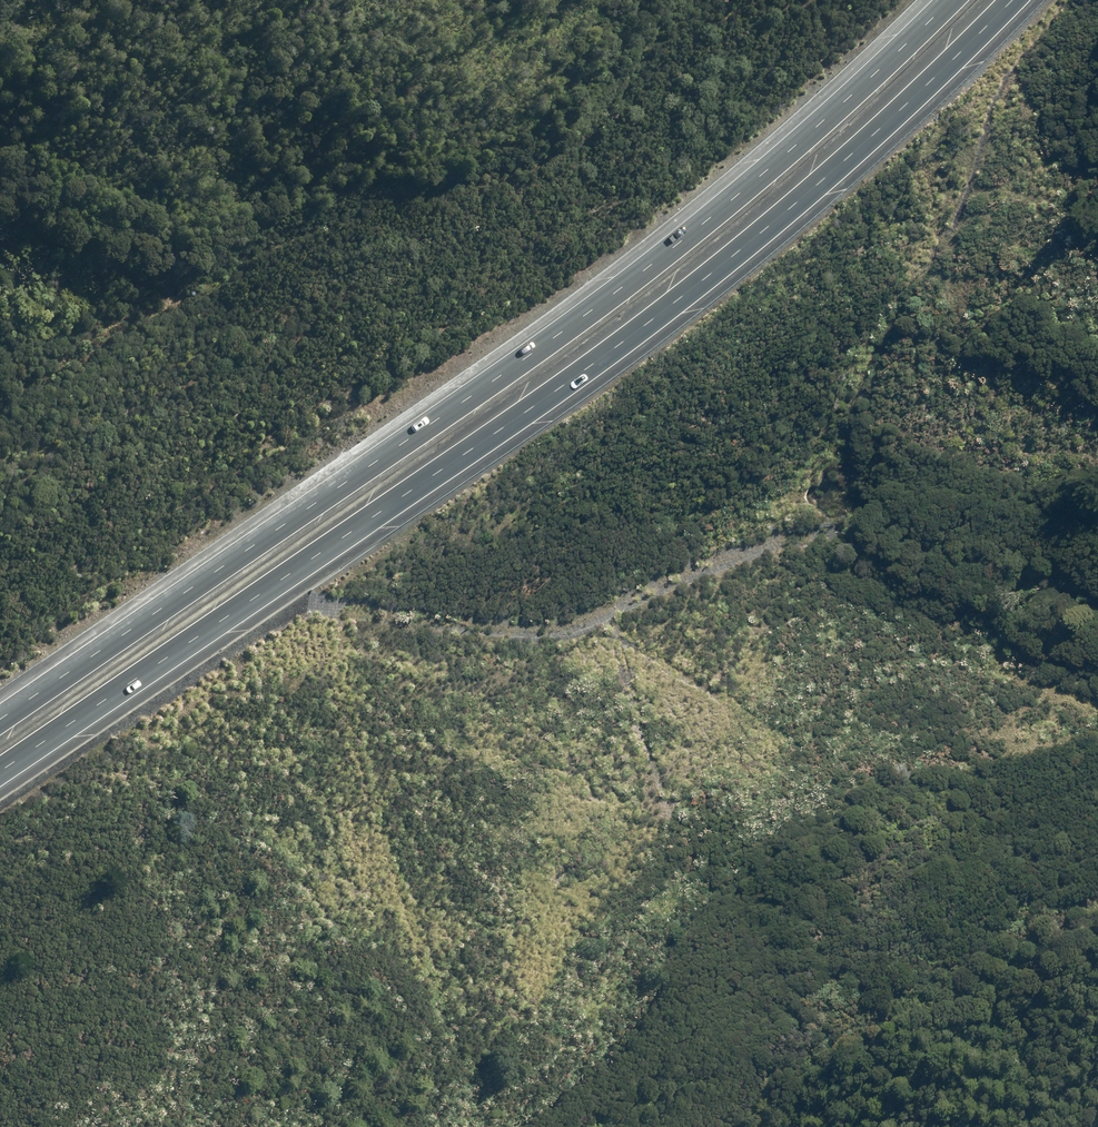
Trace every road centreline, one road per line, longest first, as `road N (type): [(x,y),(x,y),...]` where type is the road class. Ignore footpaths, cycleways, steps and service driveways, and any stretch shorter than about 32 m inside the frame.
road 1 (motorway): [(1013,0),(846,159),(604,356),(0,773)]
road 2 (motorway): [(0,716),(586,314),(737,195),(950,0)]
road 3 (track): [(311,605),(522,630),(574,625),(761,545),(830,534),(881,589),(953,644),(1097,689)]

